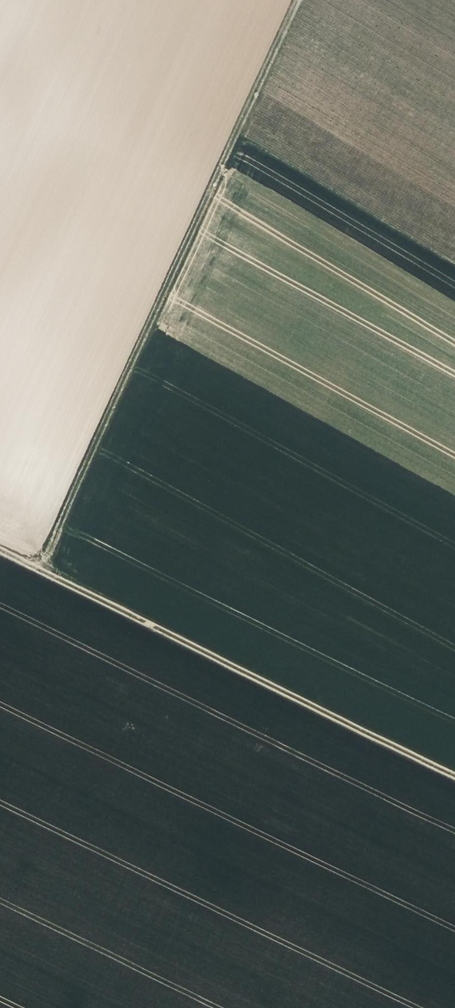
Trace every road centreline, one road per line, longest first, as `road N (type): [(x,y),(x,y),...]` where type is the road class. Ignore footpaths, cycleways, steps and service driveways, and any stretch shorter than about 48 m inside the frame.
road 1 (track): [(41,565),(295,0)]
road 2 (track): [(454,771),(0,544)]

